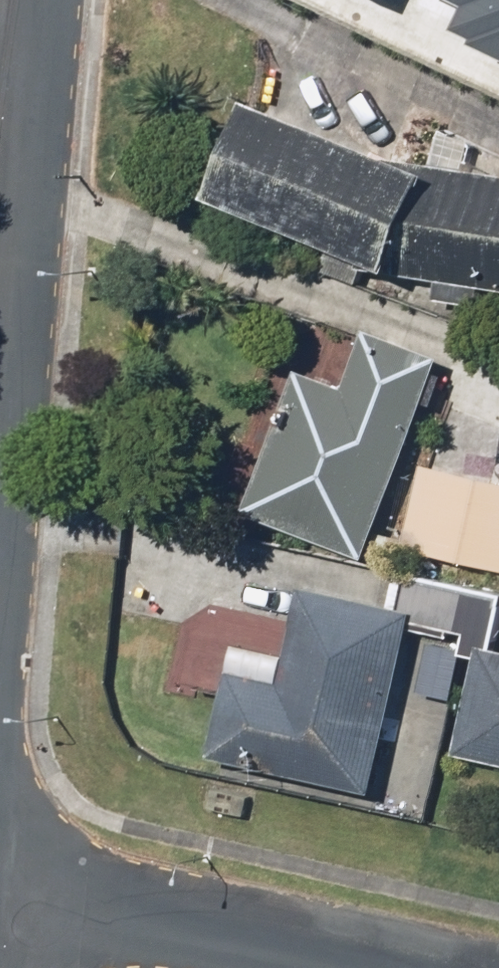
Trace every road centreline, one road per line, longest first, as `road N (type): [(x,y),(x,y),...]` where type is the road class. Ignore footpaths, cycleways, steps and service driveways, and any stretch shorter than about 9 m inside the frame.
road 1 (residential): [(47,0),(0,576)]
road 2 (residential): [(0,886),(378,967)]

